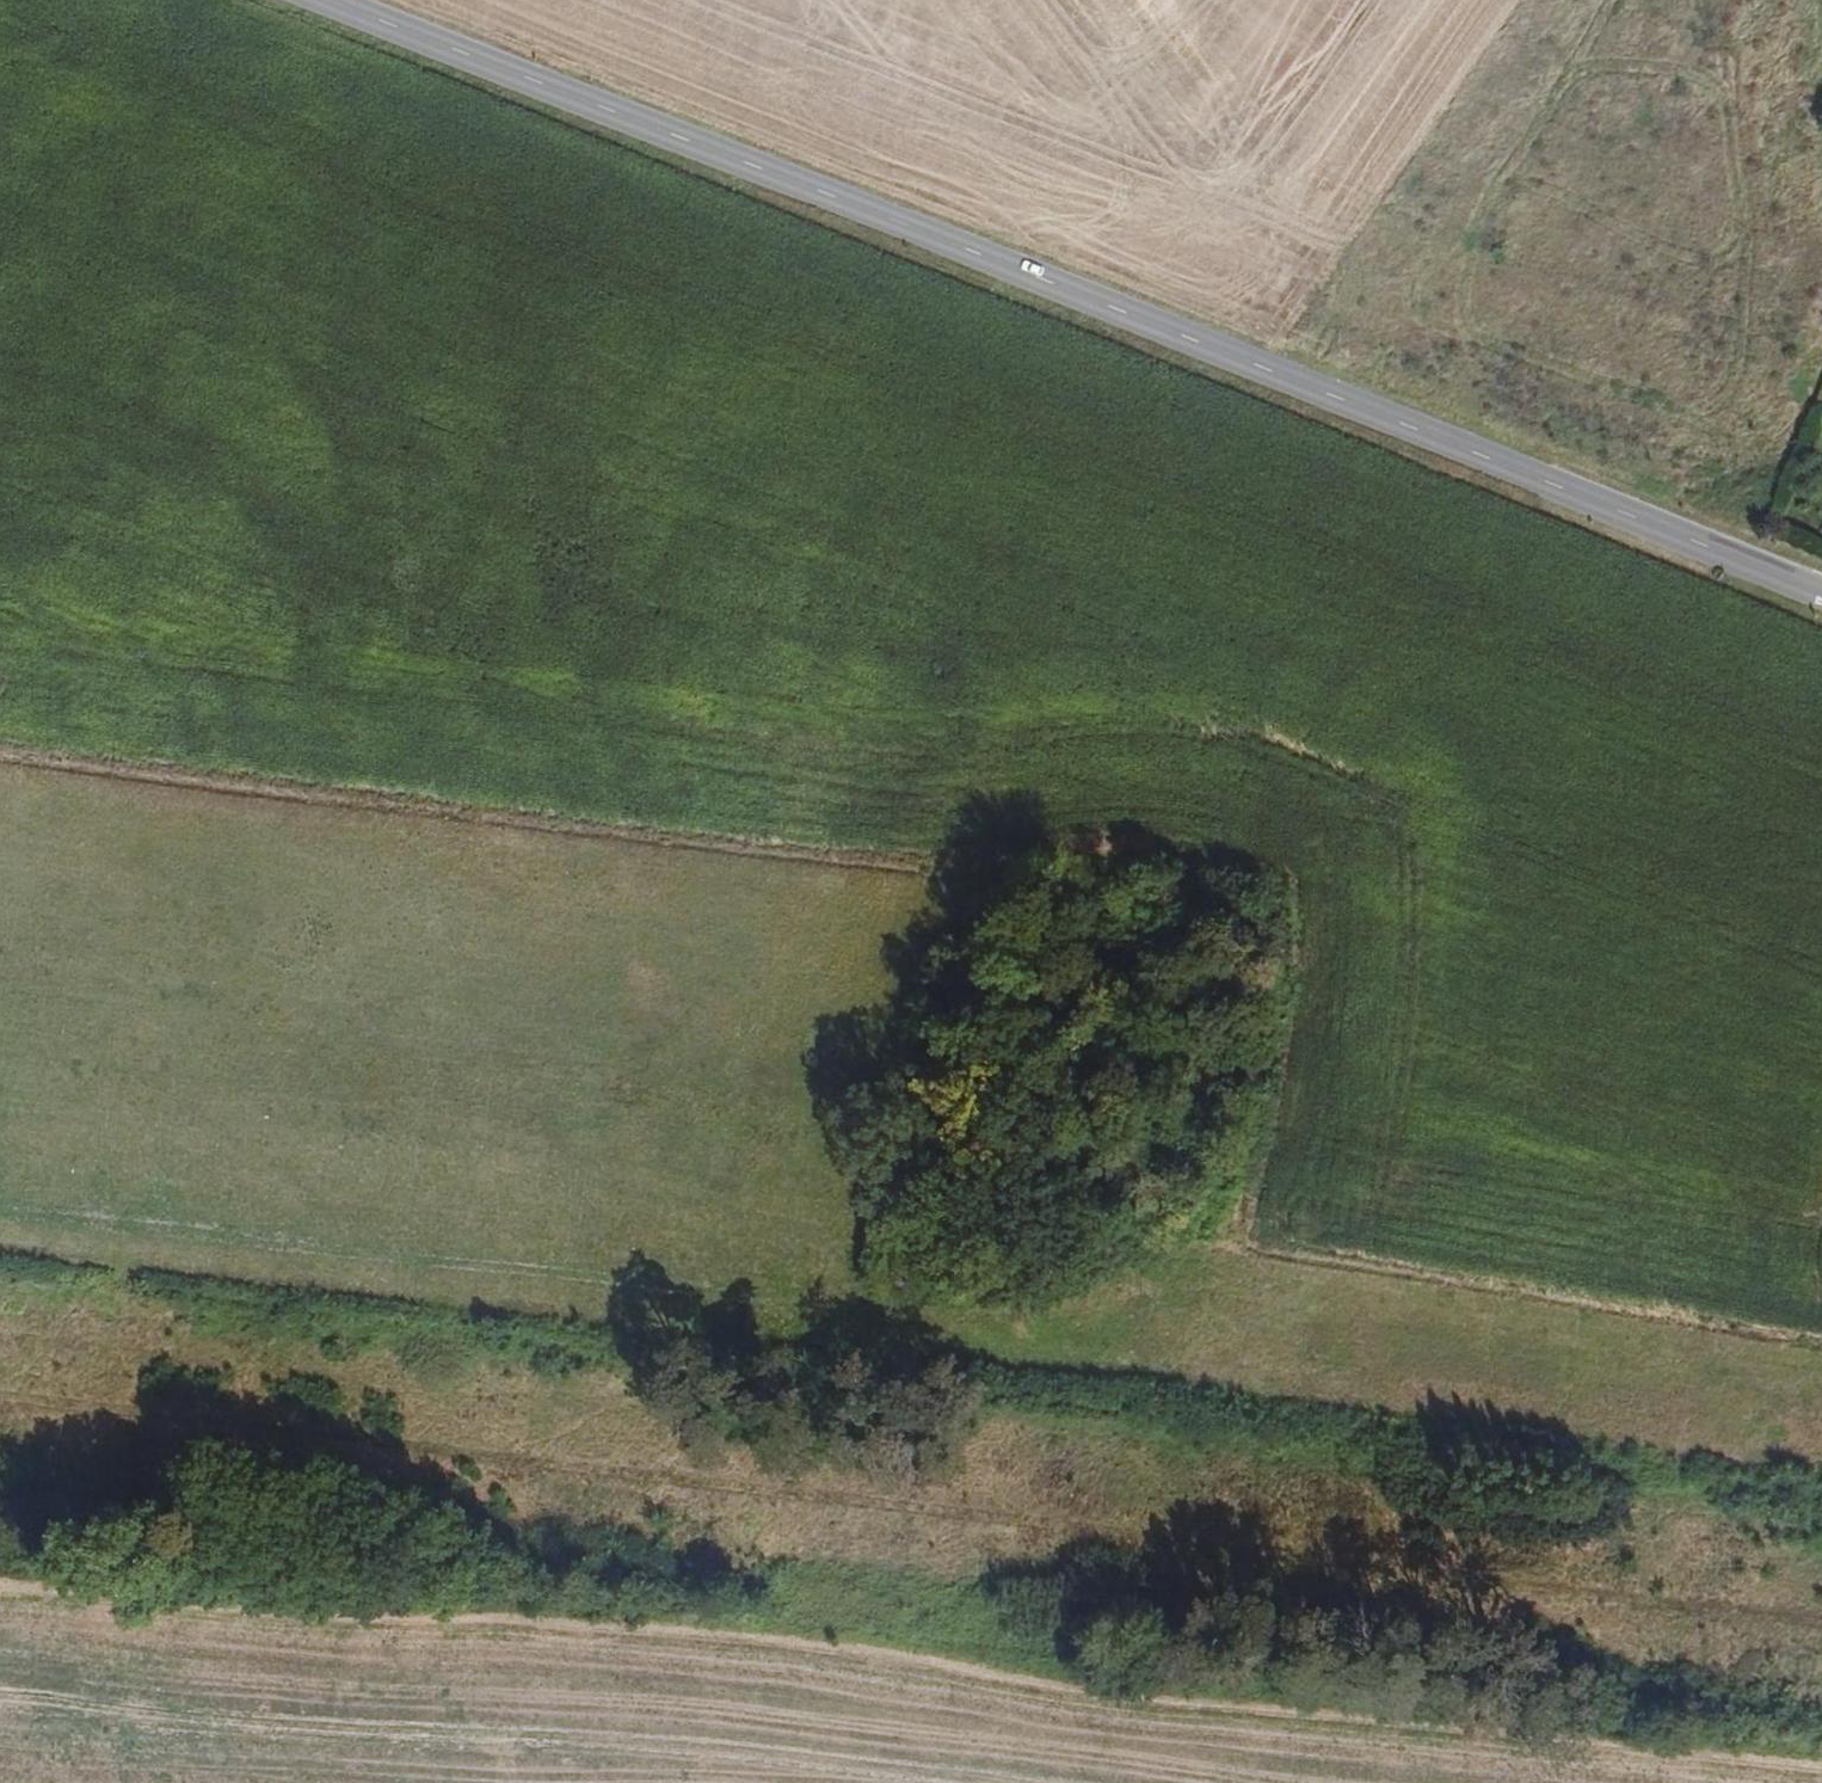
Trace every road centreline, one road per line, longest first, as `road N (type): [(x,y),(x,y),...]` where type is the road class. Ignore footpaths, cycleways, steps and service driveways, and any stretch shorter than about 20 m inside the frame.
road 1 (track): [(0,1399),(1821,1624)]
road 2 (tertiary): [(1821,593),(331,0)]

